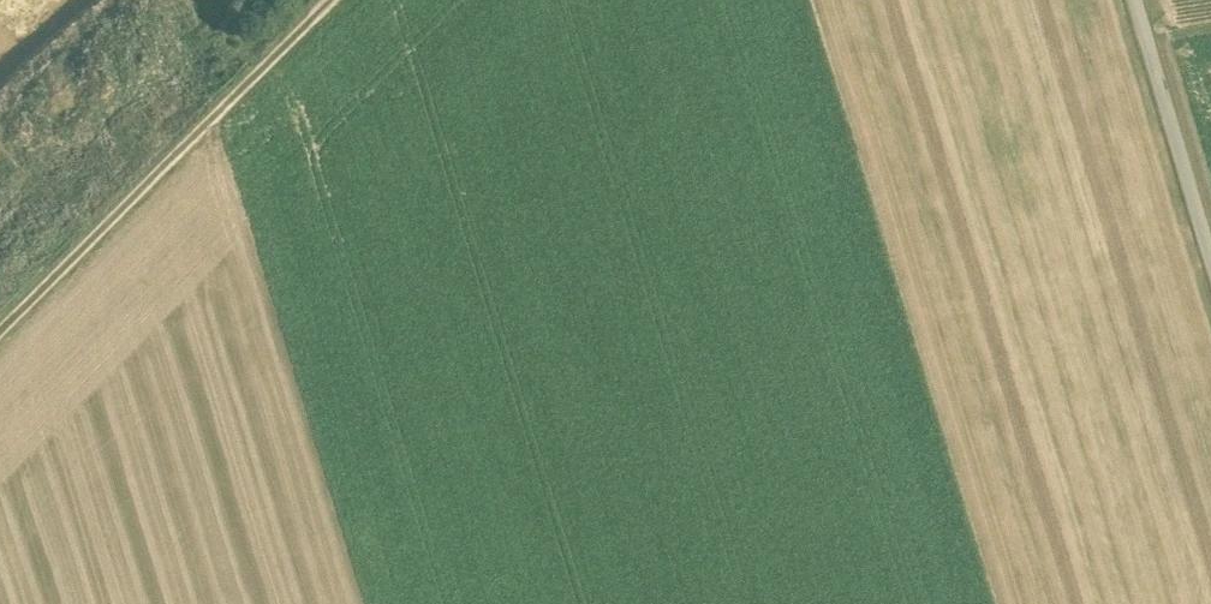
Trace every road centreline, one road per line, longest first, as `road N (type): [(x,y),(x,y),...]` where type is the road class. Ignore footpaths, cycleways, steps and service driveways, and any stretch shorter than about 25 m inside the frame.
road 1 (track): [(0,336),(337,0)]
road 2 (track): [(1139,0),(1210,227)]

